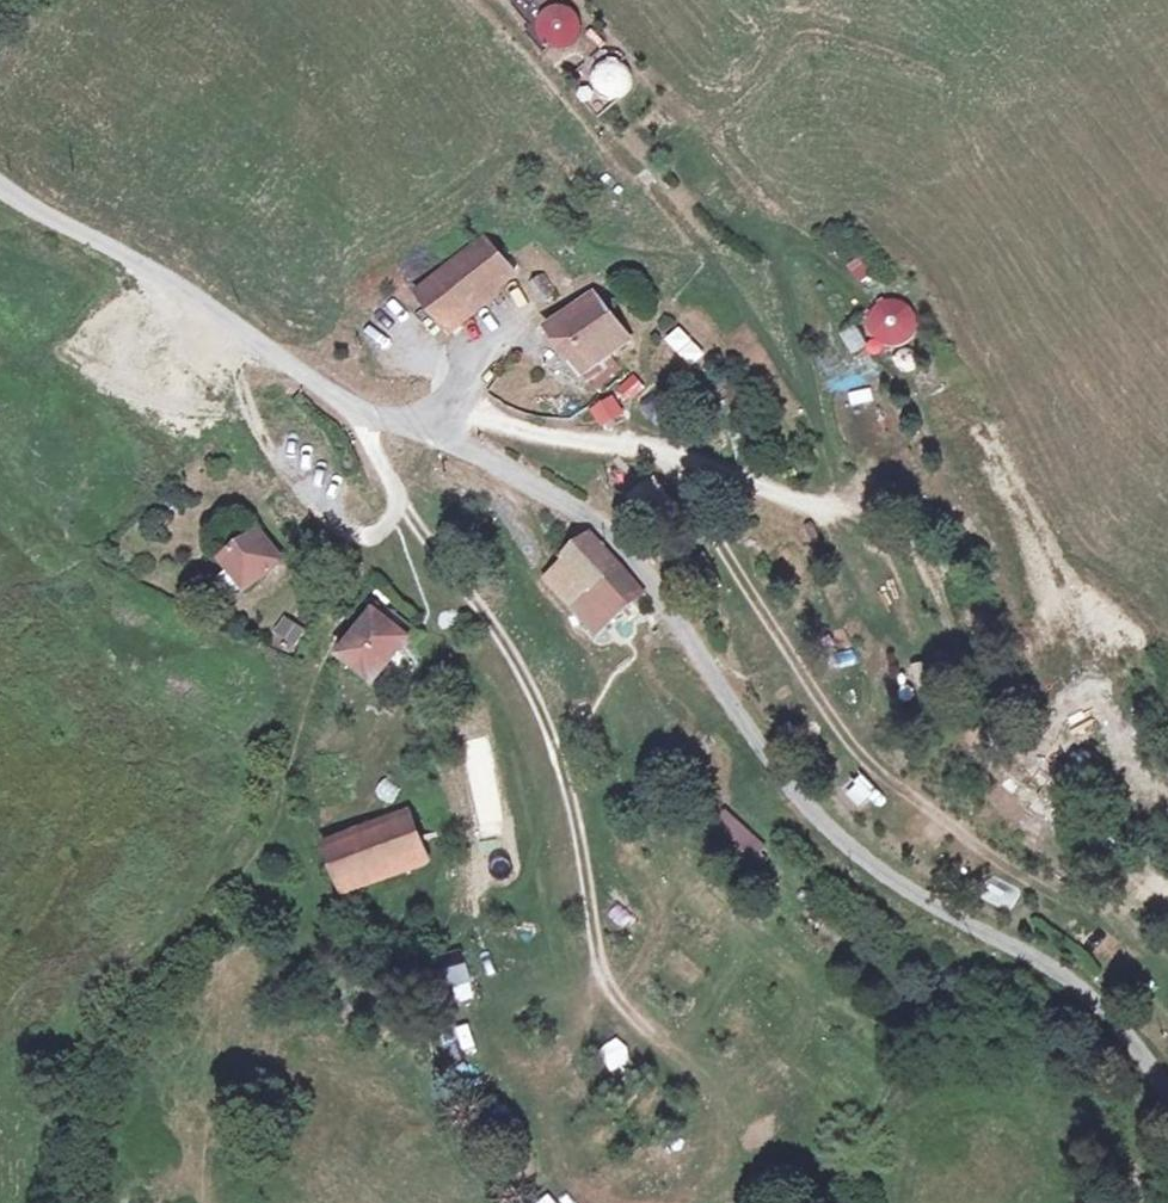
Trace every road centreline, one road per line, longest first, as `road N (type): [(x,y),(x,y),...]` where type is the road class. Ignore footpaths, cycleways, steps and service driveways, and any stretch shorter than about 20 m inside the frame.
road 1 (unclassified): [(0,191),(131,261),(401,429),(569,501),(617,534),(671,599),(778,768),(828,828),(890,876),(1078,979),(1167,1092)]
road 2 (track): [(1059,902),(863,757),(668,454)]
road 3 (track): [(269,448),(249,398),(237,328)]

